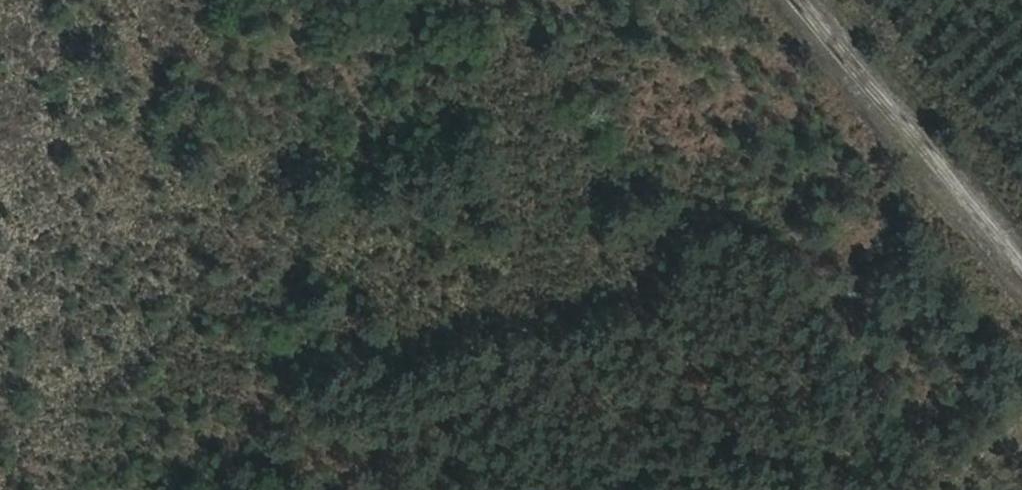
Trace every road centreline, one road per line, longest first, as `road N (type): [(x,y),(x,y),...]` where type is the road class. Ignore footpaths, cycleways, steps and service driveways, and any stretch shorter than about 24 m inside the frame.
road 1 (track): [(1021,277),(795,0)]

